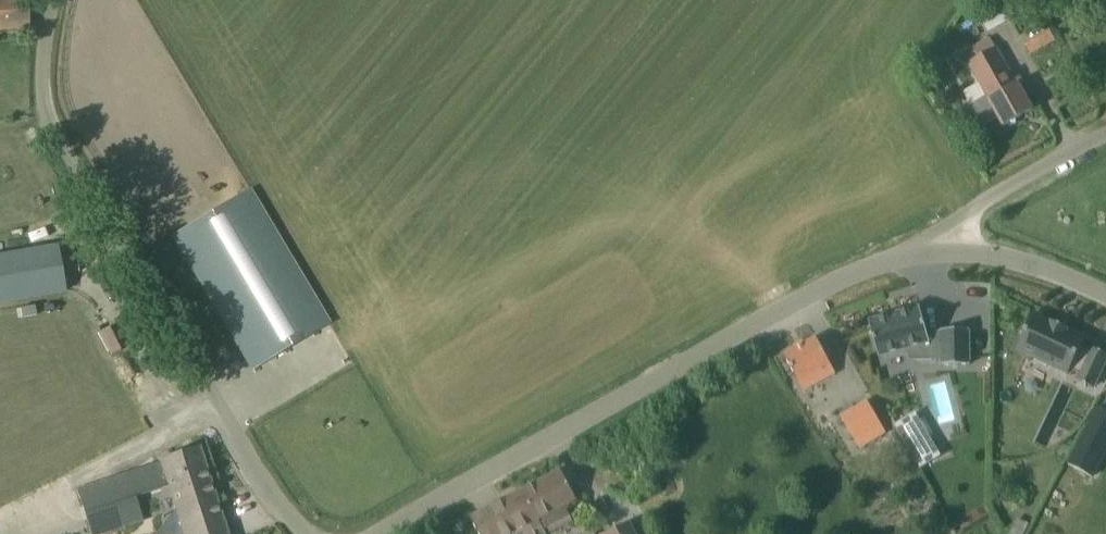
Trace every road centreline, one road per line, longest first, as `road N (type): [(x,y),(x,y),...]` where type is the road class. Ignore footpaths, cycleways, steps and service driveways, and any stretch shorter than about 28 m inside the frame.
road 1 (unclassified): [(392,533),(870,262),(934,251)]
road 2 (unclassified): [(300,533),(64,158),(49,125),(45,81),(54,0)]
road 3 (unclassified): [(934,251),(972,206),(1105,138)]
road 4 (unclassified): [(934,251),(1004,256),(1105,293)]

